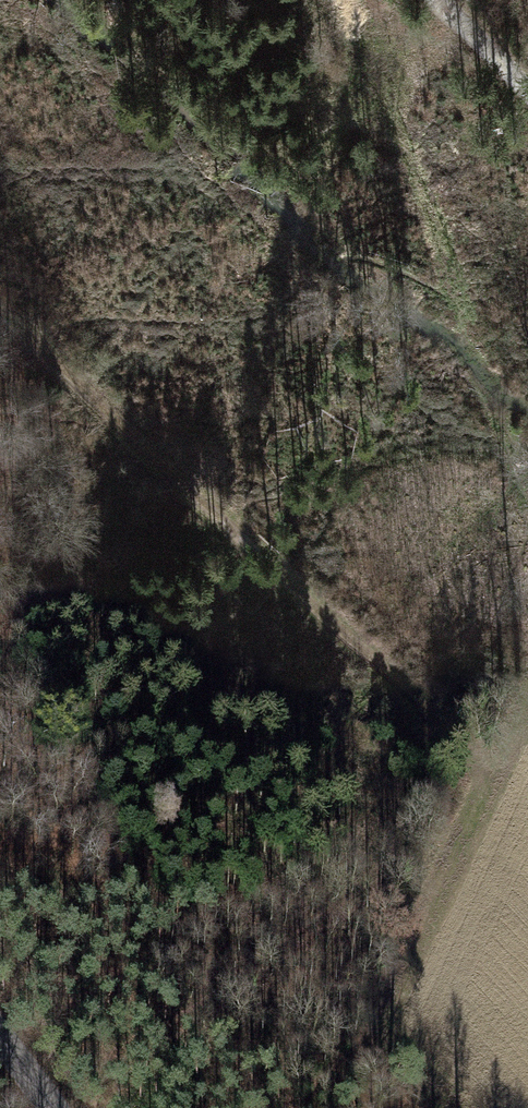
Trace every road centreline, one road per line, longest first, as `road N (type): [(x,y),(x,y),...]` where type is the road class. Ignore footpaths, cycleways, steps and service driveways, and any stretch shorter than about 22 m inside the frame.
road 1 (track): [(0,305),(442,723)]
road 2 (track): [(527,89),(431,0)]

